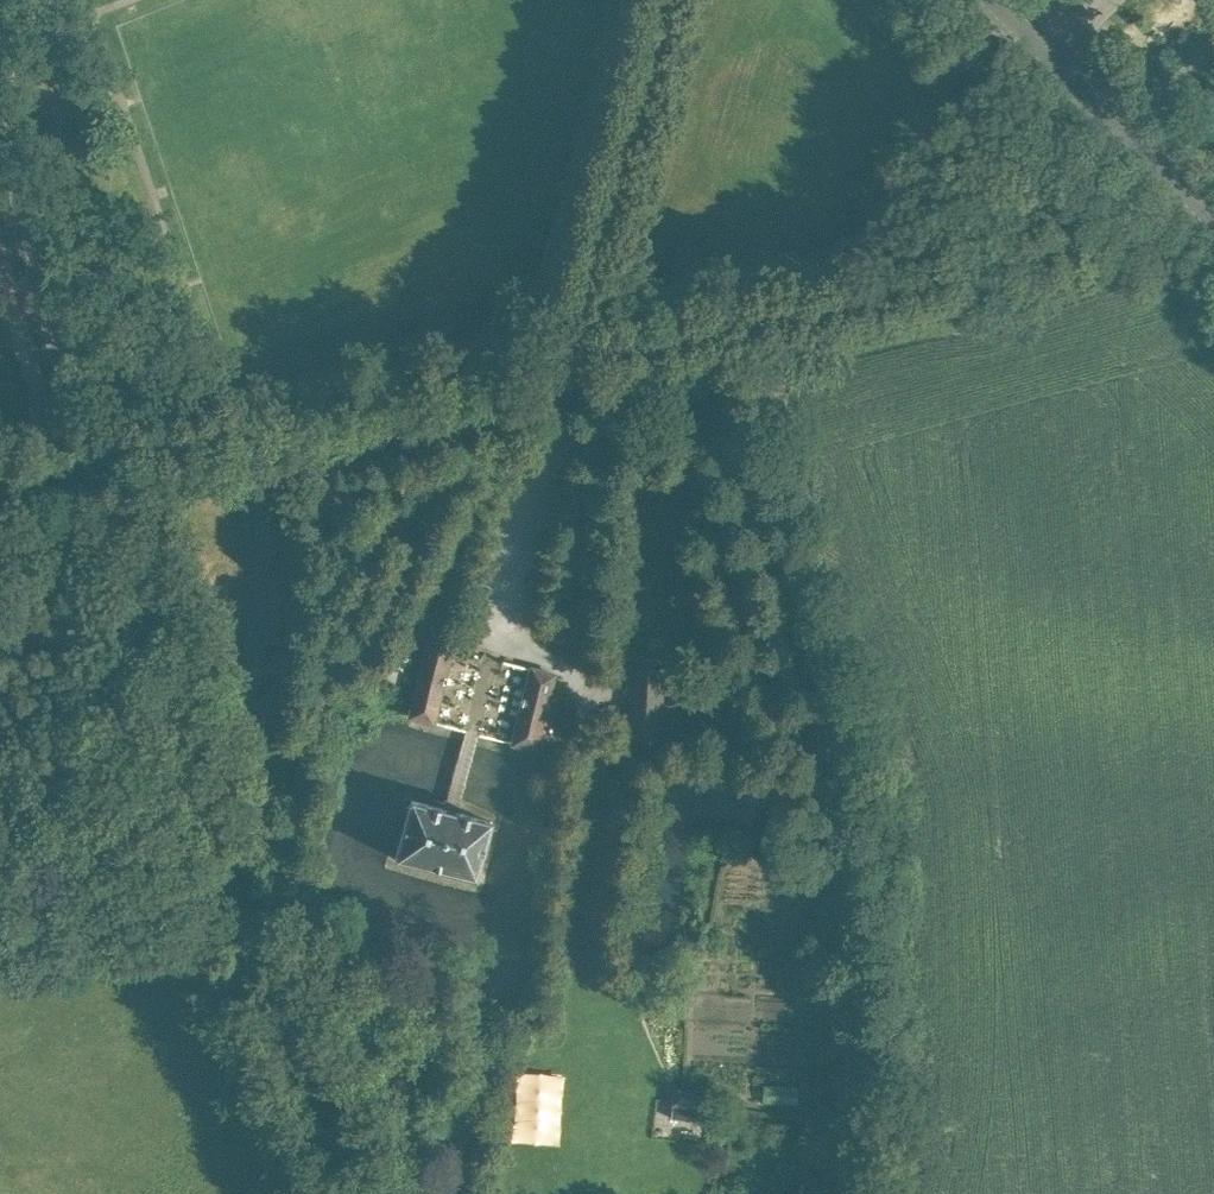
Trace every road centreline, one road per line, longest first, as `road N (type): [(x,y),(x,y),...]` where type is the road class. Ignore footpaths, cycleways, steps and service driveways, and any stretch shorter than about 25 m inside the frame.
road 1 (tertiary): [(347,1193),(293,1081),(229,910),(0,134)]
road 2 (residential): [(1213,218),(1052,58)]

